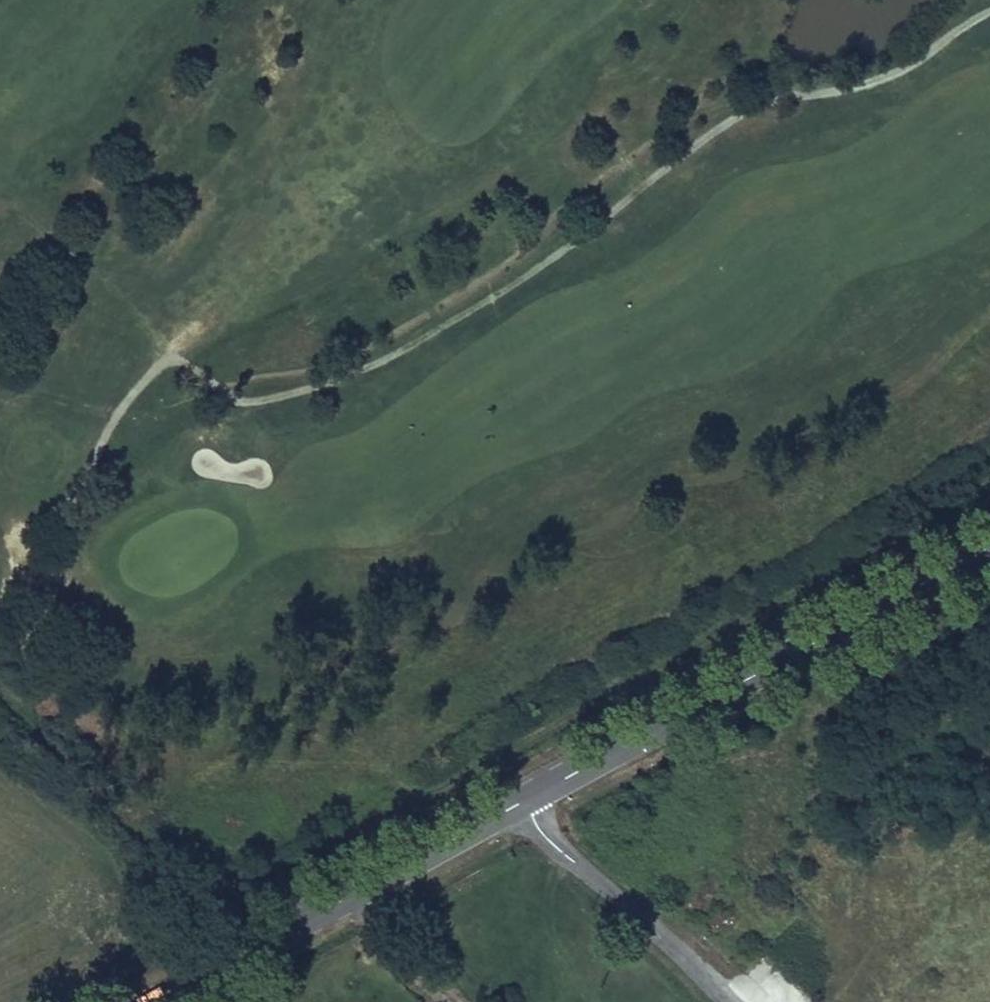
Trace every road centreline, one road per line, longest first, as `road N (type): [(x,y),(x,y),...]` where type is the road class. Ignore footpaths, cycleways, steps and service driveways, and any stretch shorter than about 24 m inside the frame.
road 1 (primary): [(518,798),(989,545)]
road 2 (primary): [(148,1001),(518,798)]
road 3 (unclassified): [(518,798),(729,1001)]

